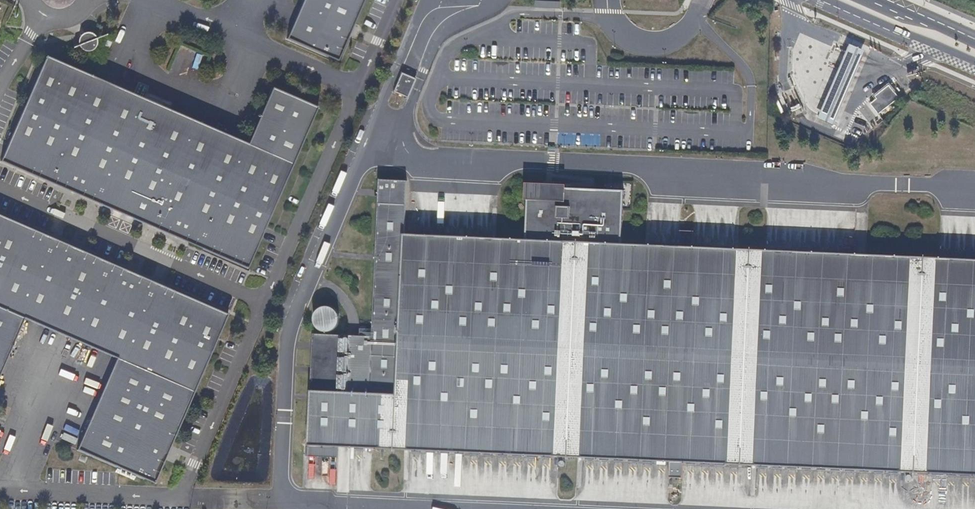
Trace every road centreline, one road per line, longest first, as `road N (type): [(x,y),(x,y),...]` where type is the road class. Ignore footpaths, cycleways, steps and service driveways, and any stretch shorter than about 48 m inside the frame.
road 1 (primary): [(815,0),(974,68)]

